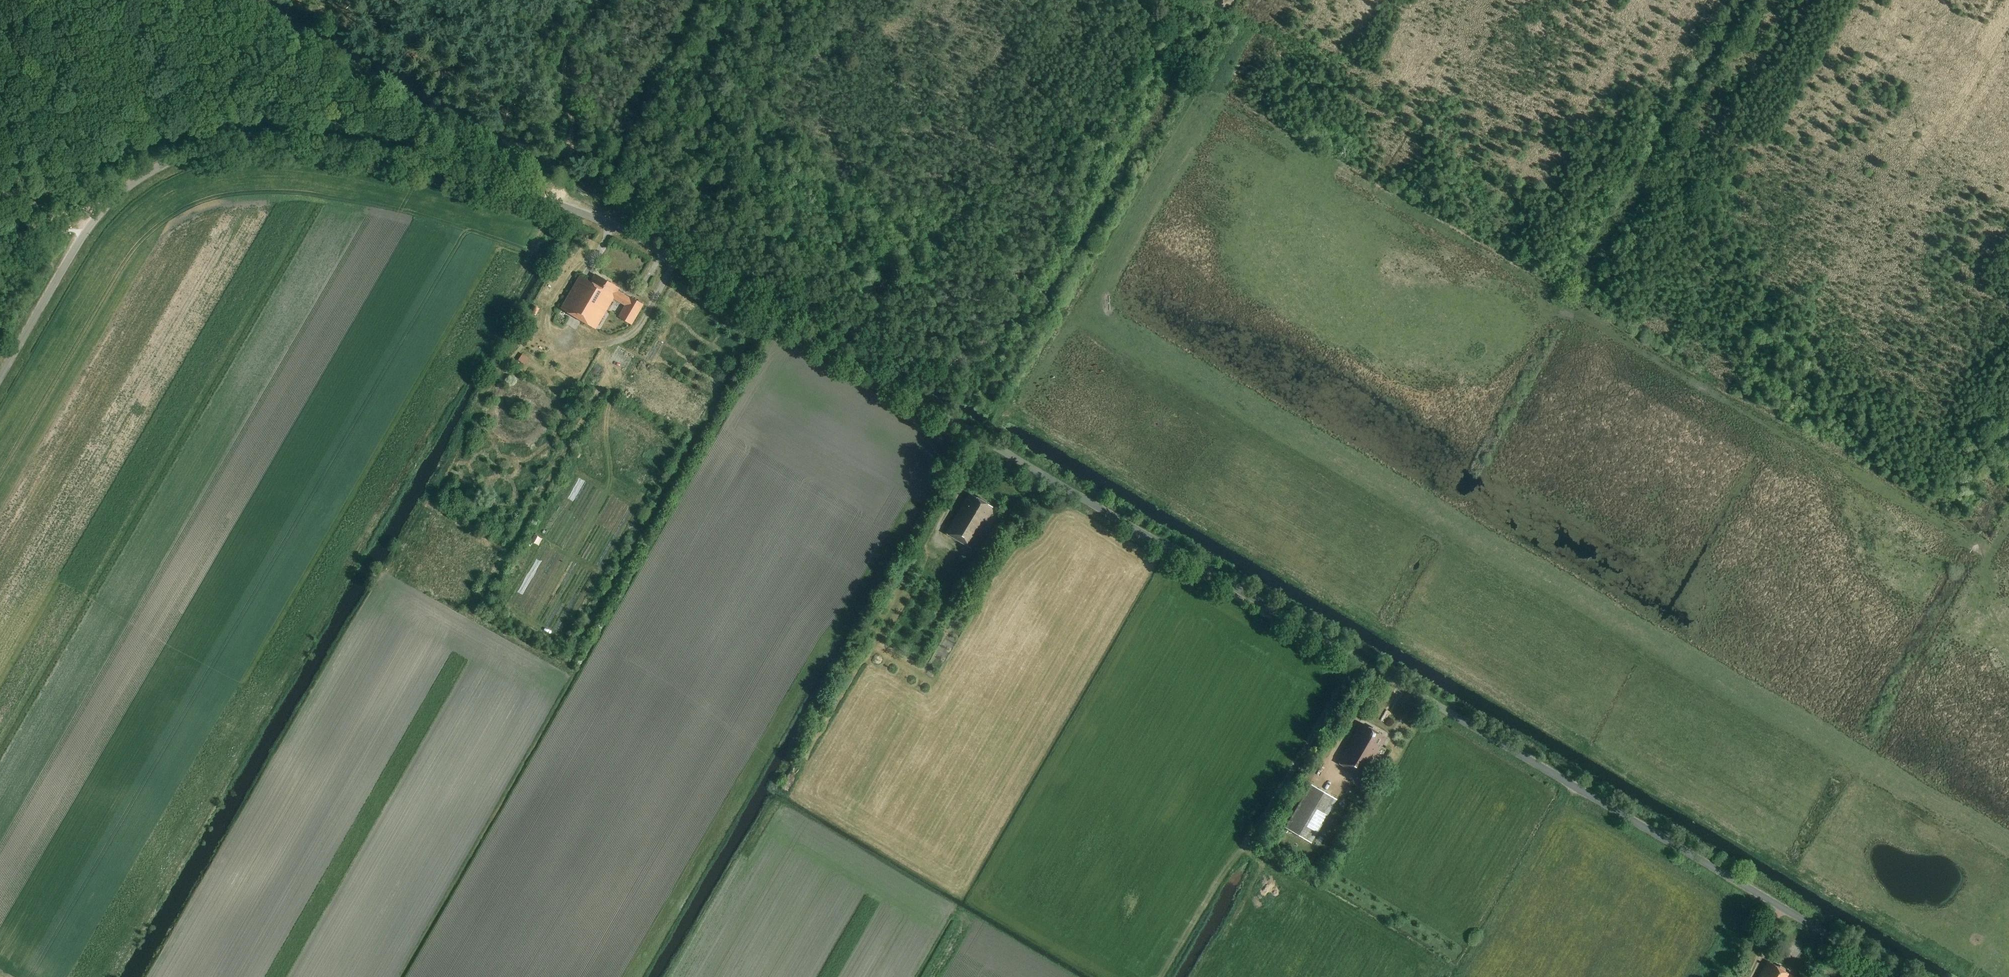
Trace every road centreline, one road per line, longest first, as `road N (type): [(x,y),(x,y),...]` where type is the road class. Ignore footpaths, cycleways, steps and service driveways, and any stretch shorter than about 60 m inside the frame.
road 1 (unclassified): [(1905,976),(623,229),(550,202),(319,143),(199,149),(150,170),(105,205),(0,375)]
road 2 (track): [(550,202),(565,165),(565,49),(604,0)]

